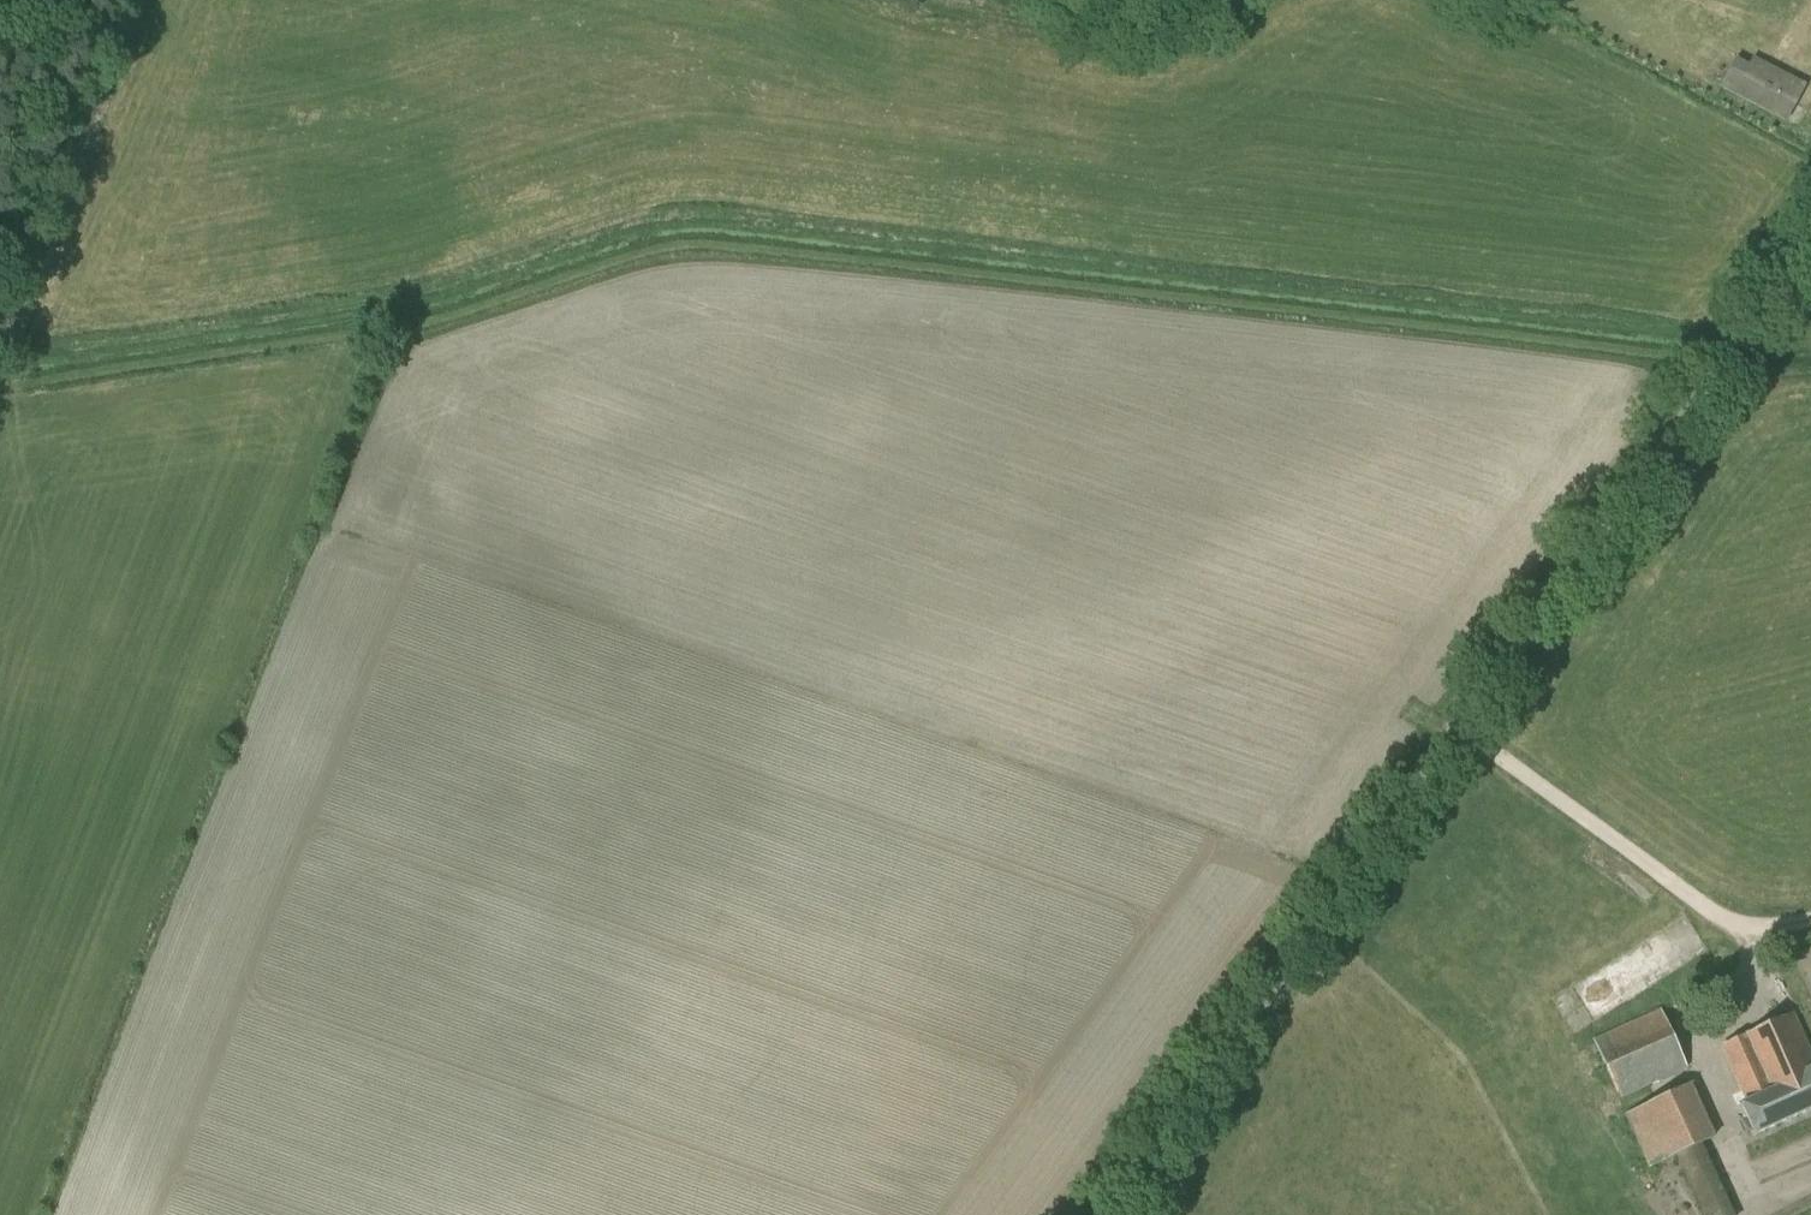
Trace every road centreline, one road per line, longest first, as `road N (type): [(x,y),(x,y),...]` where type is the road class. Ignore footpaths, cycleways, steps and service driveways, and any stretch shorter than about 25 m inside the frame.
road 1 (tertiary): [(1454,731),(1810,245)]
road 2 (tertiary): [(1099,1214),(1454,731)]
road 3 (unclassified): [(1810,926),(1759,930),(1728,922),(1454,731)]

